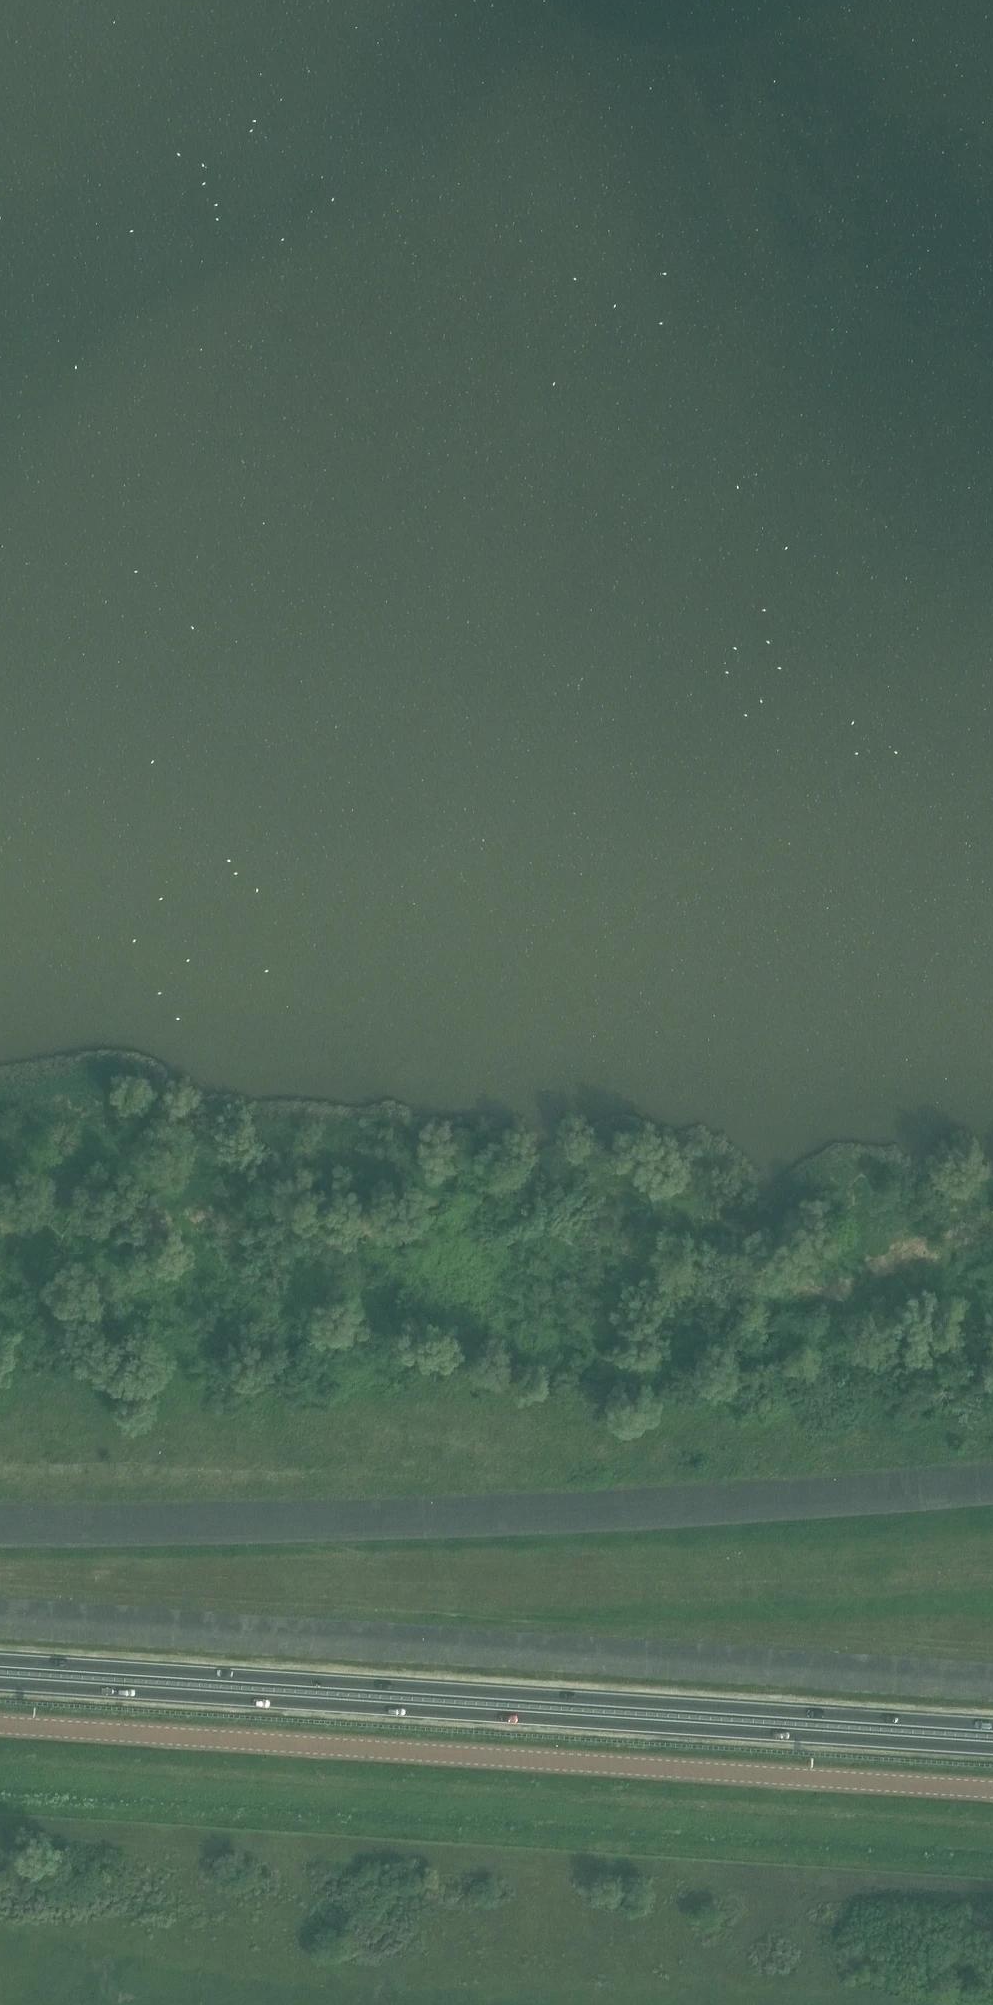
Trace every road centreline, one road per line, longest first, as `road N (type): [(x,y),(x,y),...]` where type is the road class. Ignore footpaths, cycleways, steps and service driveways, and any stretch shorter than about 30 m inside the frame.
road 1 (trunk): [(992,1730),(0,1665)]
road 2 (tertiary): [(992,1790),(0,1726)]
road 3 (trunk): [(0,1684),(992,1748)]

